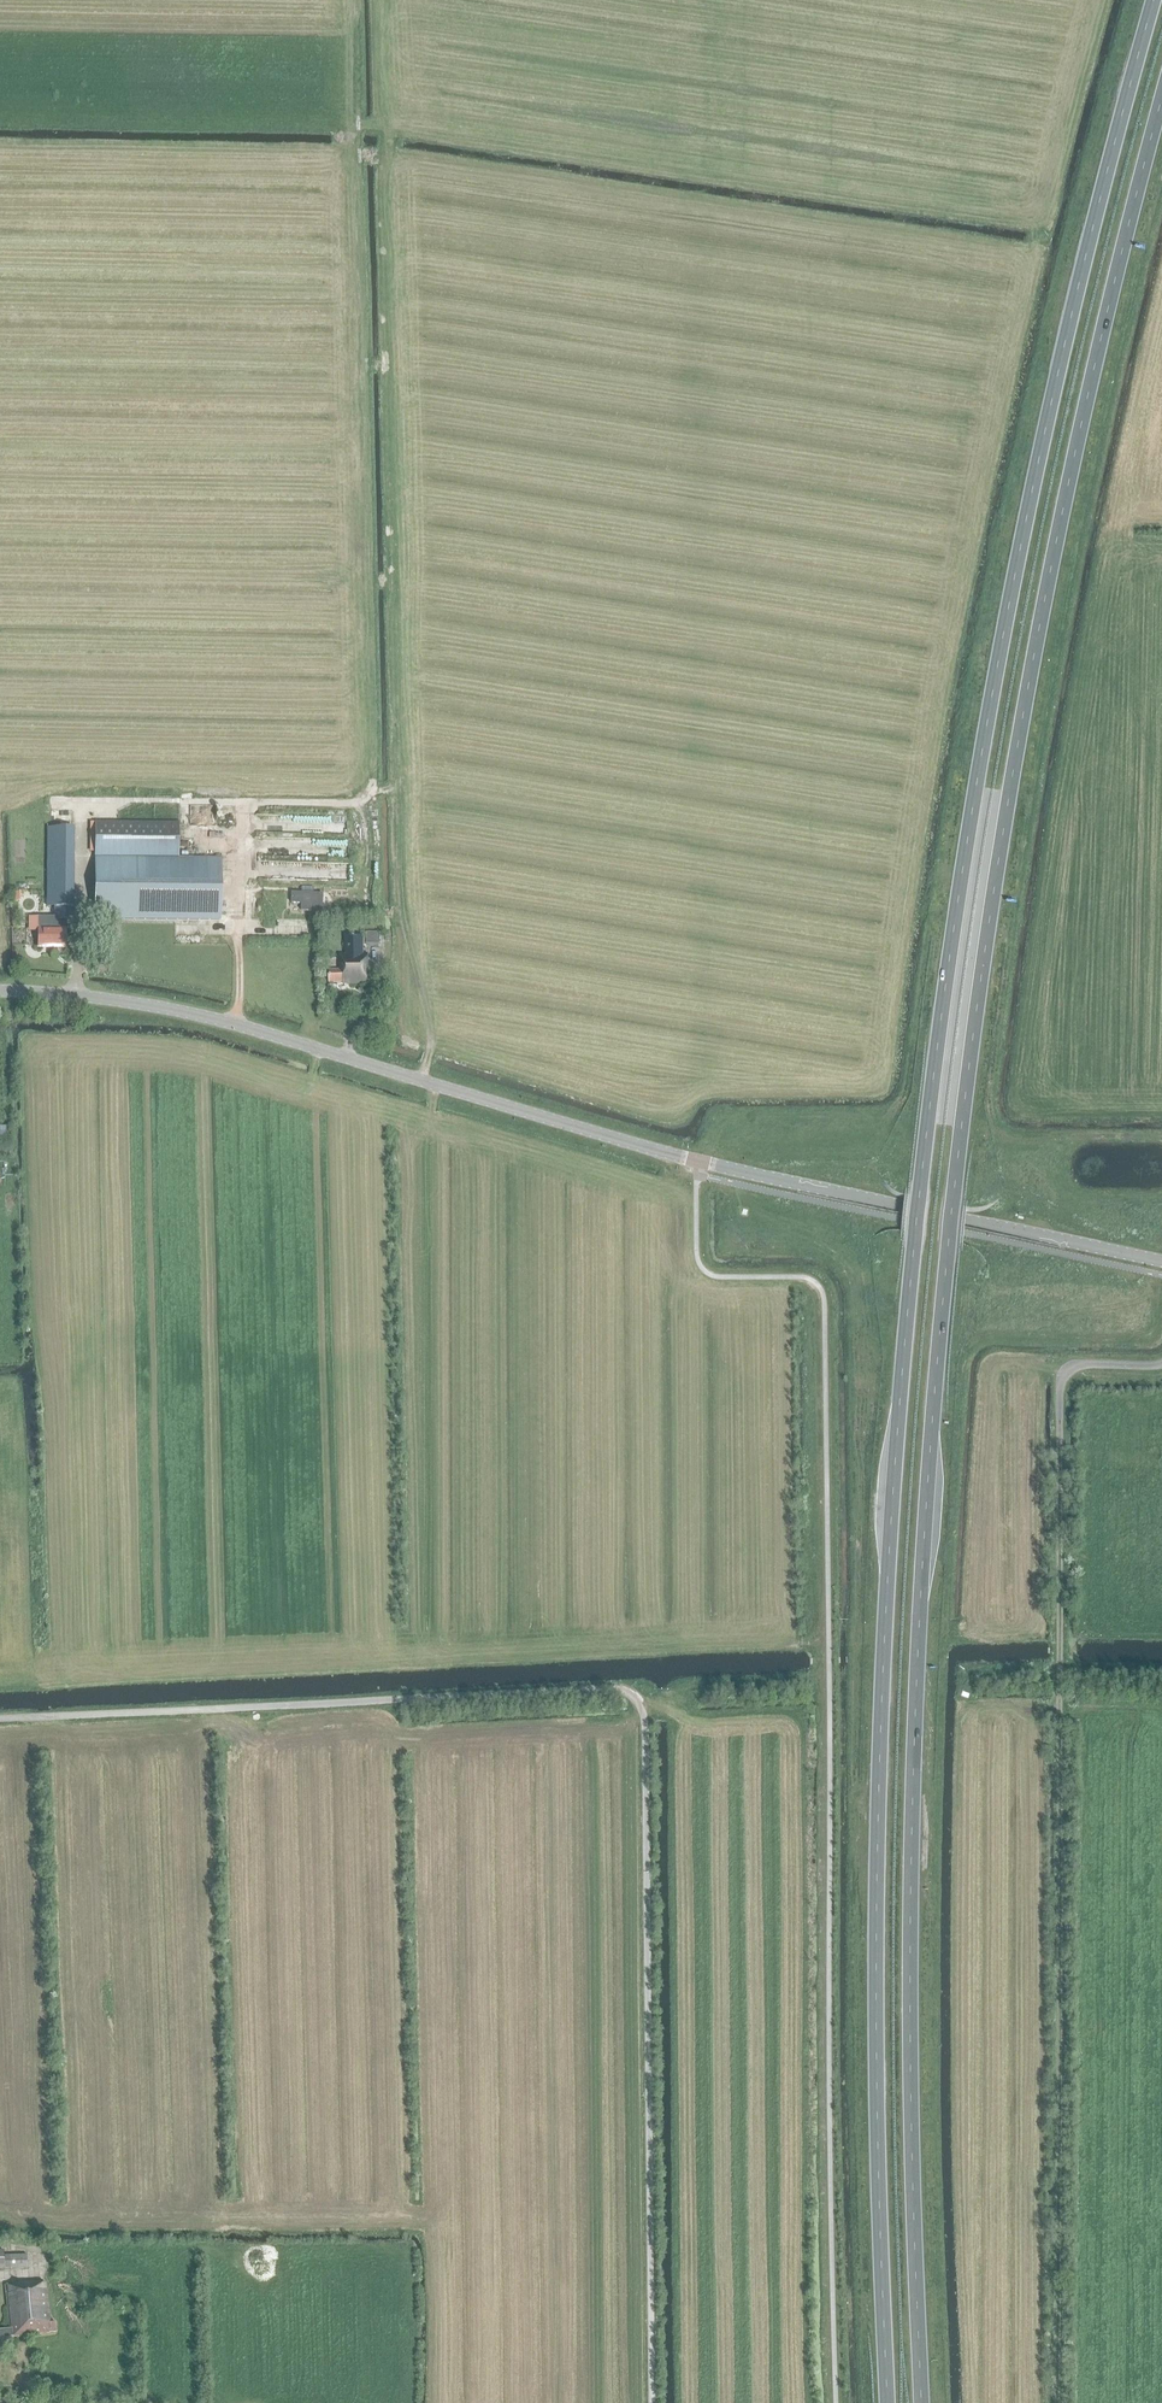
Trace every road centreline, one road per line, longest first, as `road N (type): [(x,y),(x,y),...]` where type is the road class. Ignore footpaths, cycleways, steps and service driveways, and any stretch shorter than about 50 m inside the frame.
road 1 (trunk): [(1153,0),(1070,318),(1008,609),(927,1126),(902,1366),(878,1792),(877,2091),(887,2402)]
road 2 (trunk): [(922,2402),(911,2112),(913,1776),(947,1254),(993,892),(1034,655),(1161,98)]
road 3 (tertiary): [(1161,1261),(697,1164),(185,1012),(0,991)]
road 4 (track): [(1060,2402),(1060,1379),(1070,1367),(1161,1364)]

